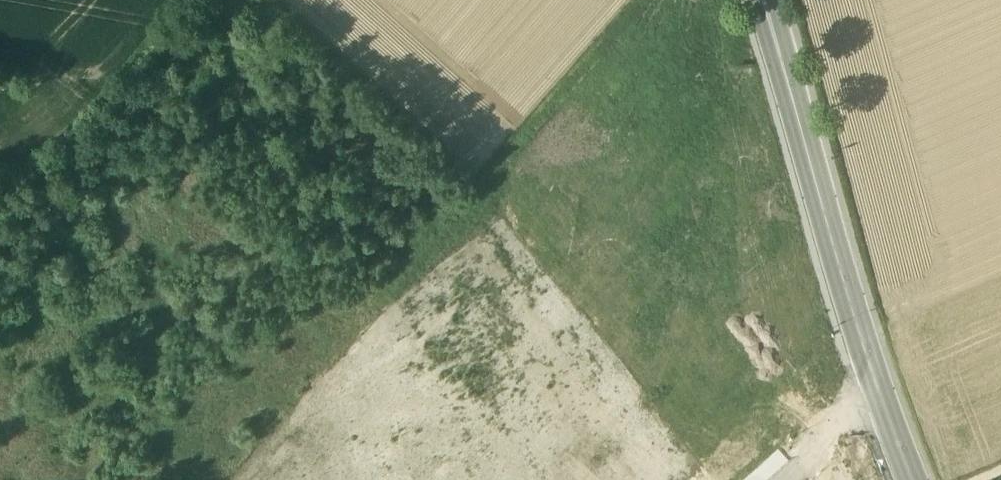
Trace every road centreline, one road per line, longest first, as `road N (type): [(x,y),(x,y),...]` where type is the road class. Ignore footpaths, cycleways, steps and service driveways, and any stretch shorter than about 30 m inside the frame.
road 1 (secondary): [(767,0),(915,479)]

